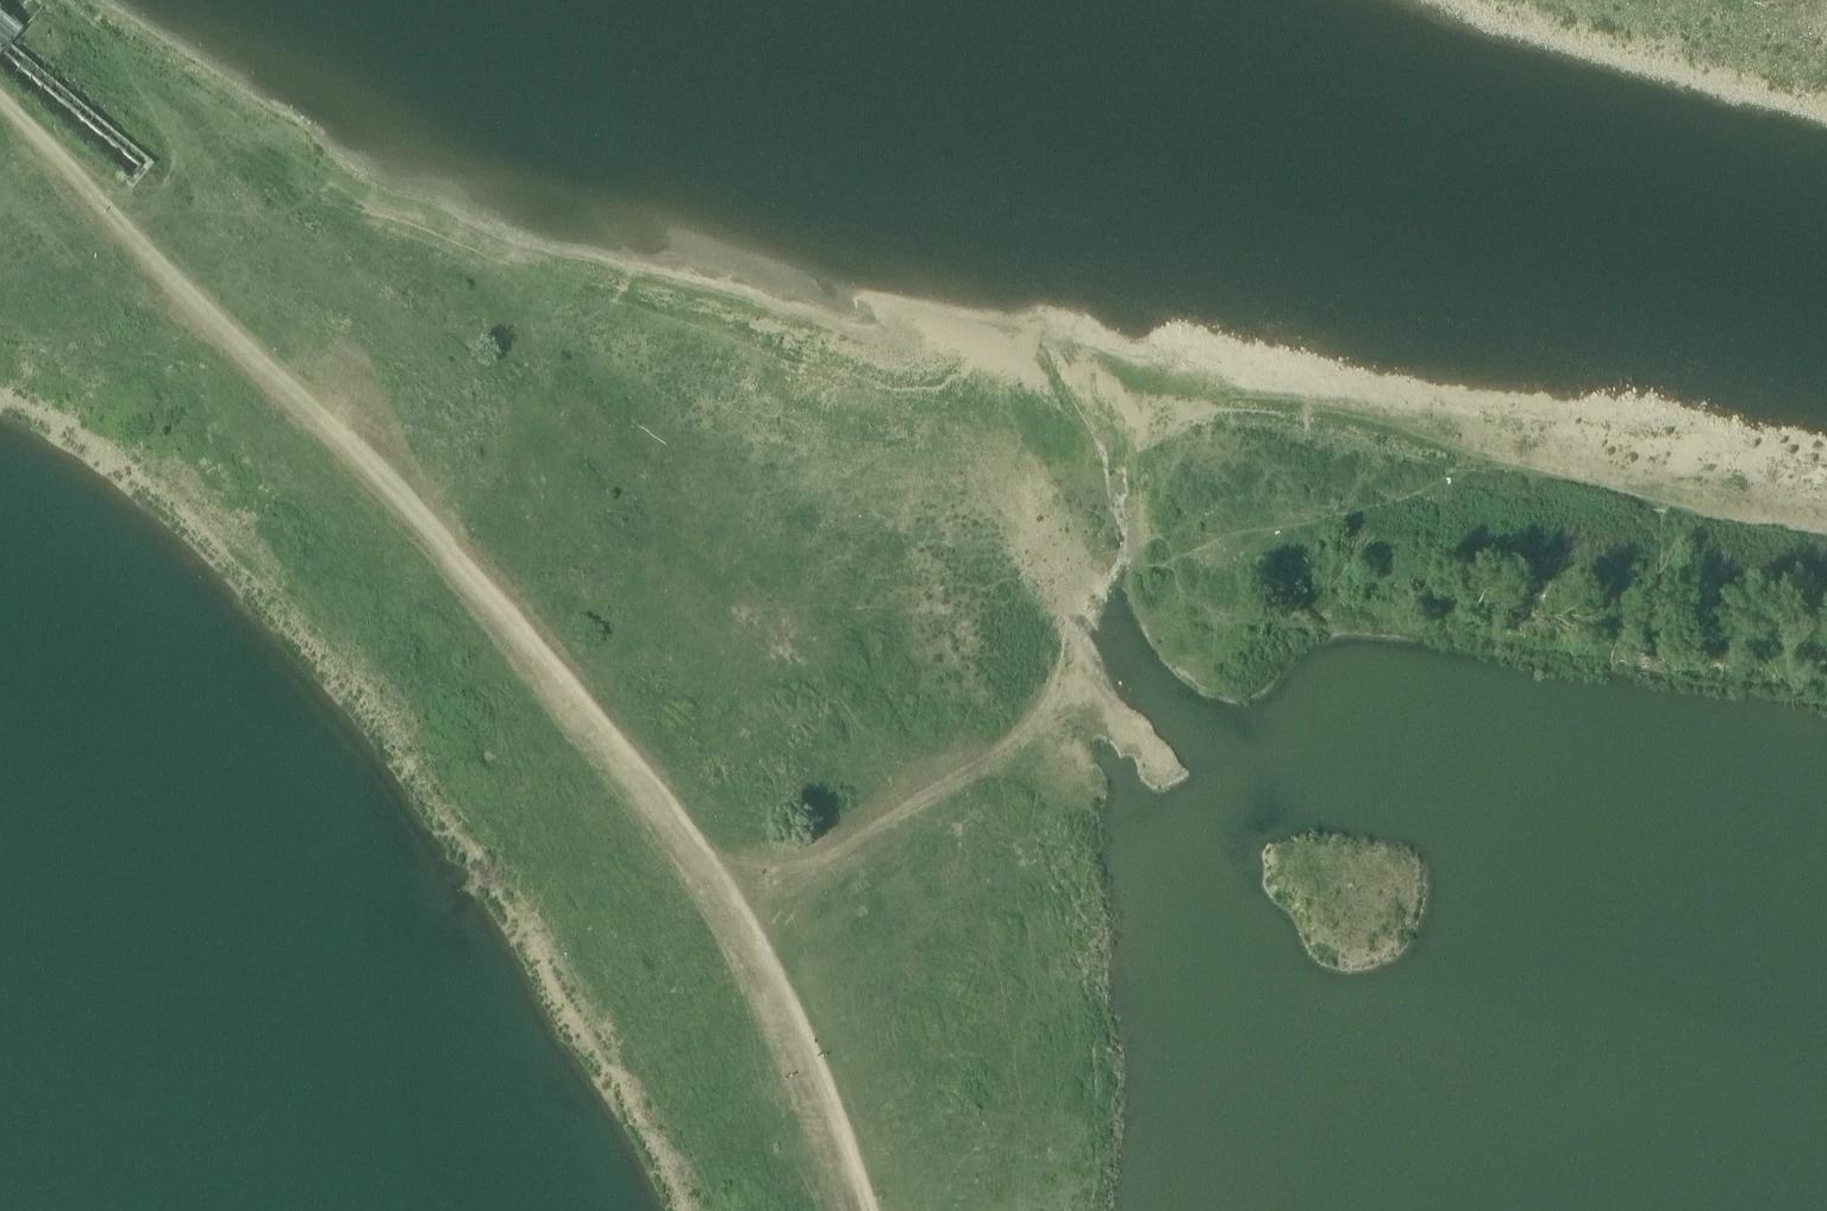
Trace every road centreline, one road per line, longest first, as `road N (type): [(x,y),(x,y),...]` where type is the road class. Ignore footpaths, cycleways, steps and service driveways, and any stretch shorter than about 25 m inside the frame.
road 1 (track): [(861,1210),(772,989),(666,816),(508,615),(401,498),(227,338),(0,103)]
road 2 (track): [(1063,687),(1026,728),(804,870),(720,899)]

